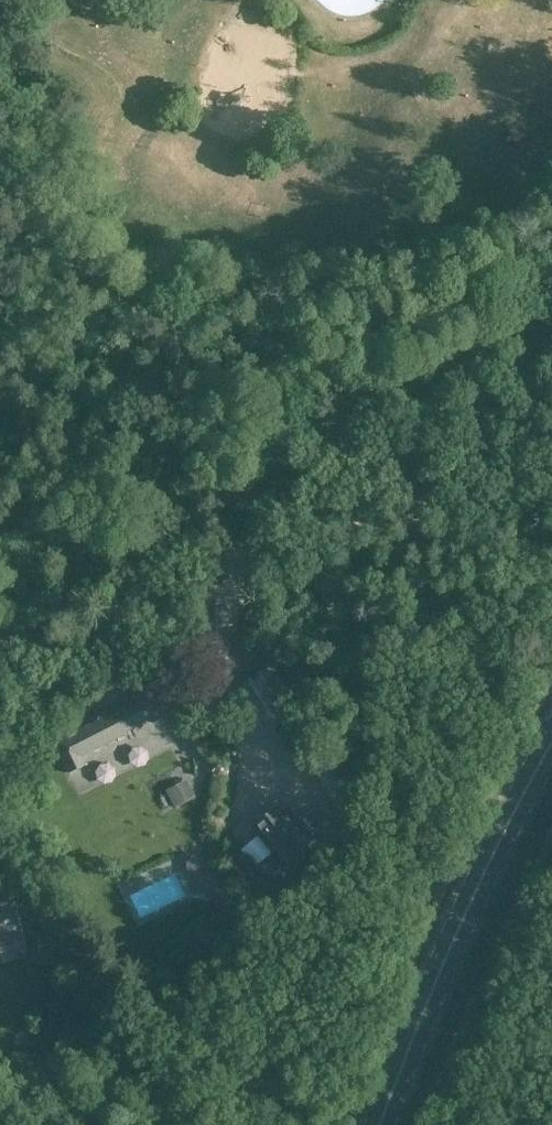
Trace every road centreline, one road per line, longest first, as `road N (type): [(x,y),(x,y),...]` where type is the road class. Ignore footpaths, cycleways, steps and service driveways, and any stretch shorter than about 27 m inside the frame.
road 1 (unclassified): [(0,666),(219,561),(311,542),(398,508)]
road 2 (secondary): [(387,1124),(473,897),(551,749)]
road 3 (unclassified): [(551,350),(474,448),(398,508)]
road 4 (unclassified): [(398,508),(551,482)]

